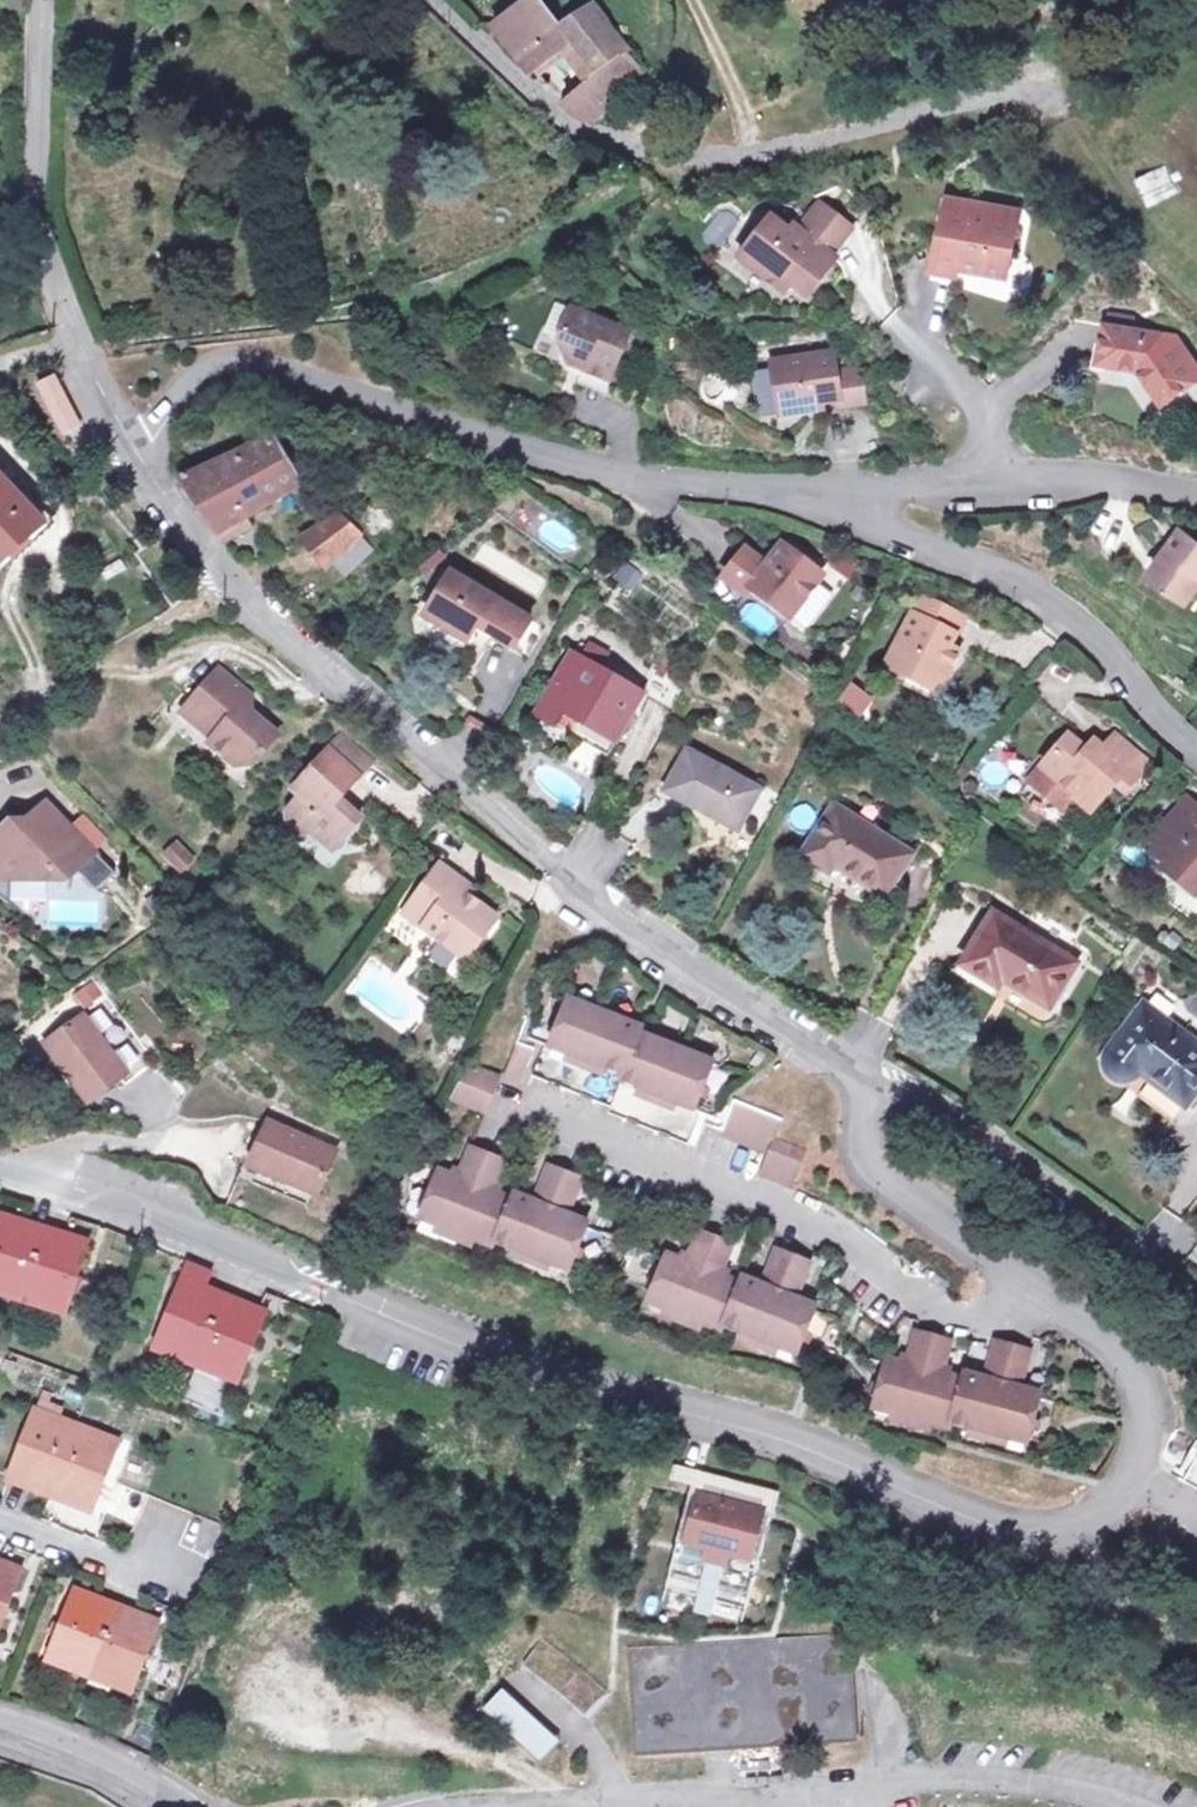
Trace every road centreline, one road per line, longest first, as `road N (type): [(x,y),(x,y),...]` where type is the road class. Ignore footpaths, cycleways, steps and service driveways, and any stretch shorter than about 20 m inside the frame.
road 1 (residential): [(0,1157),(475,1348),(800,1447),(1013,1531),(1072,1528),(1127,1481),(1139,1429),(1114,1354),(1038,1301)]
road 2 (residential): [(127,437),(245,583),(580,879),(630,921),(856,1067)]
road 3 (residential): [(848,491),(720,491),(560,465),(252,363),(213,370),(127,437)]
road 4 (residential): [(428,0),(568,128),(653,162),(756,154),(1028,90),(1060,111)]
road 5 (residential): [(1038,1301),(989,1333),(933,1314),(774,1196),(530,1103)]
road 6 (residential): [(45,0),(31,232),(127,437)]
road 7 (residential): [(1196,760),(1147,719),(1110,657),(1060,608),(863,517),(848,491)]
road 8 (residential): [(856,1067),(1196,1318)]
road 9 (residential): [(1126,1806),(986,1781),(717,1806)]
road 10 (residential): [(848,491),(1103,489),(1196,497)]
road 11 (residential): [(1038,1301),(865,1171),(856,1067)]
road 12 (residential): [(0,1522),(170,1581),(181,1544)]
road 13 (unclassified): [(171,1806),(39,1739),(0,1729)]
road 14 (track): [(53,700),(184,620)]

